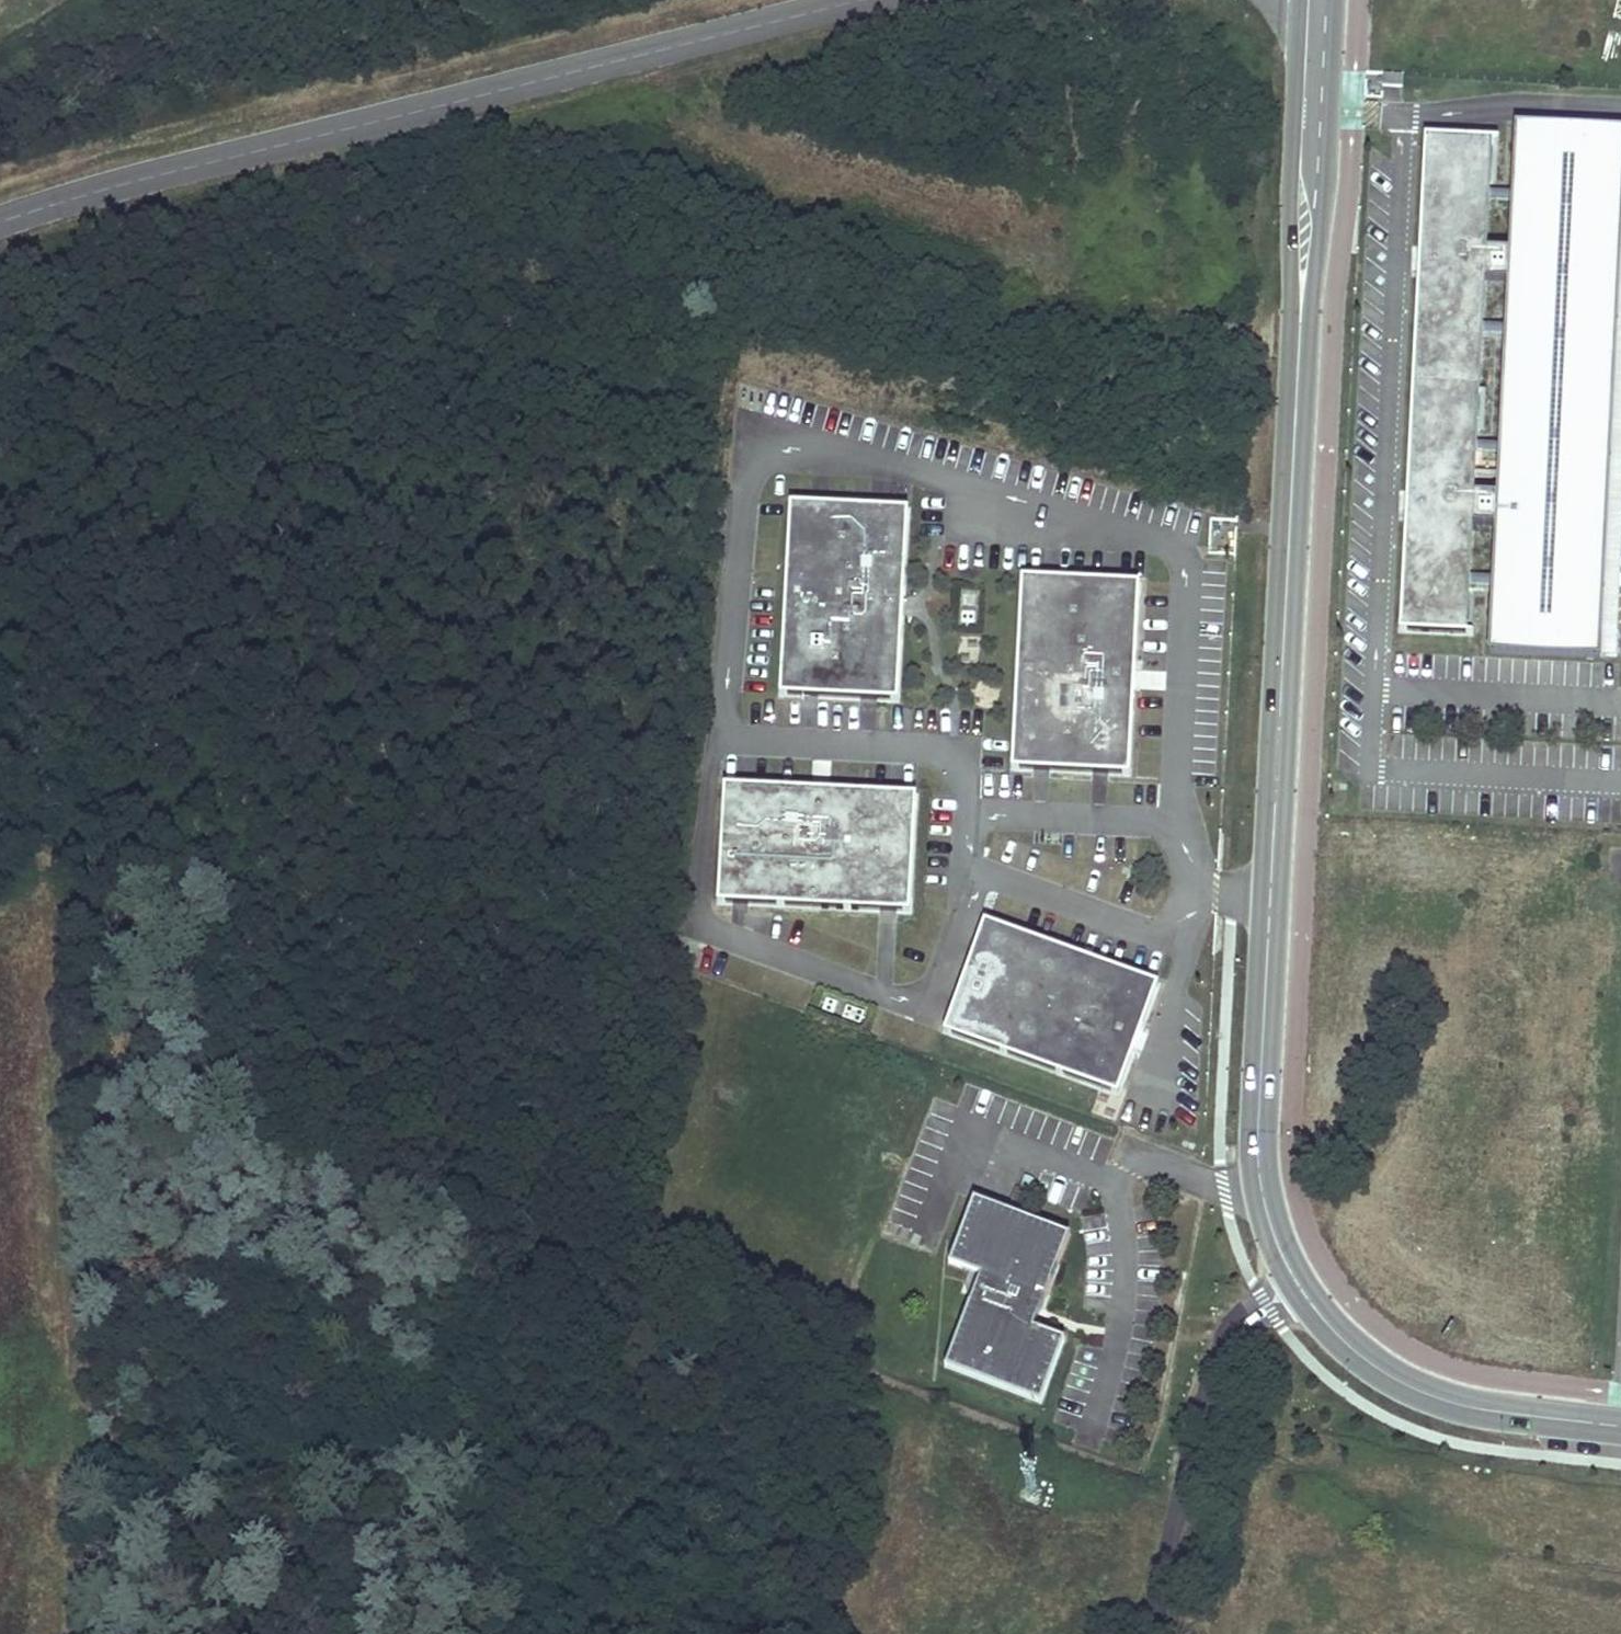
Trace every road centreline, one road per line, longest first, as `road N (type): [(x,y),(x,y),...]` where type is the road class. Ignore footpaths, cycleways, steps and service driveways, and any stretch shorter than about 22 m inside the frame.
road 1 (unclassified): [(1317,0),(1257,1130),(1265,1207),(1300,1286)]
road 2 (unclassified): [(858,0),(0,220)]
road 3 (unclassified): [(1148,1633),(1228,1348),(1266,1305),(1300,1286)]
road 4 (unclassified): [(1300,1286),(1369,1362),(1422,1391),(1487,1409),(1620,1422)]

